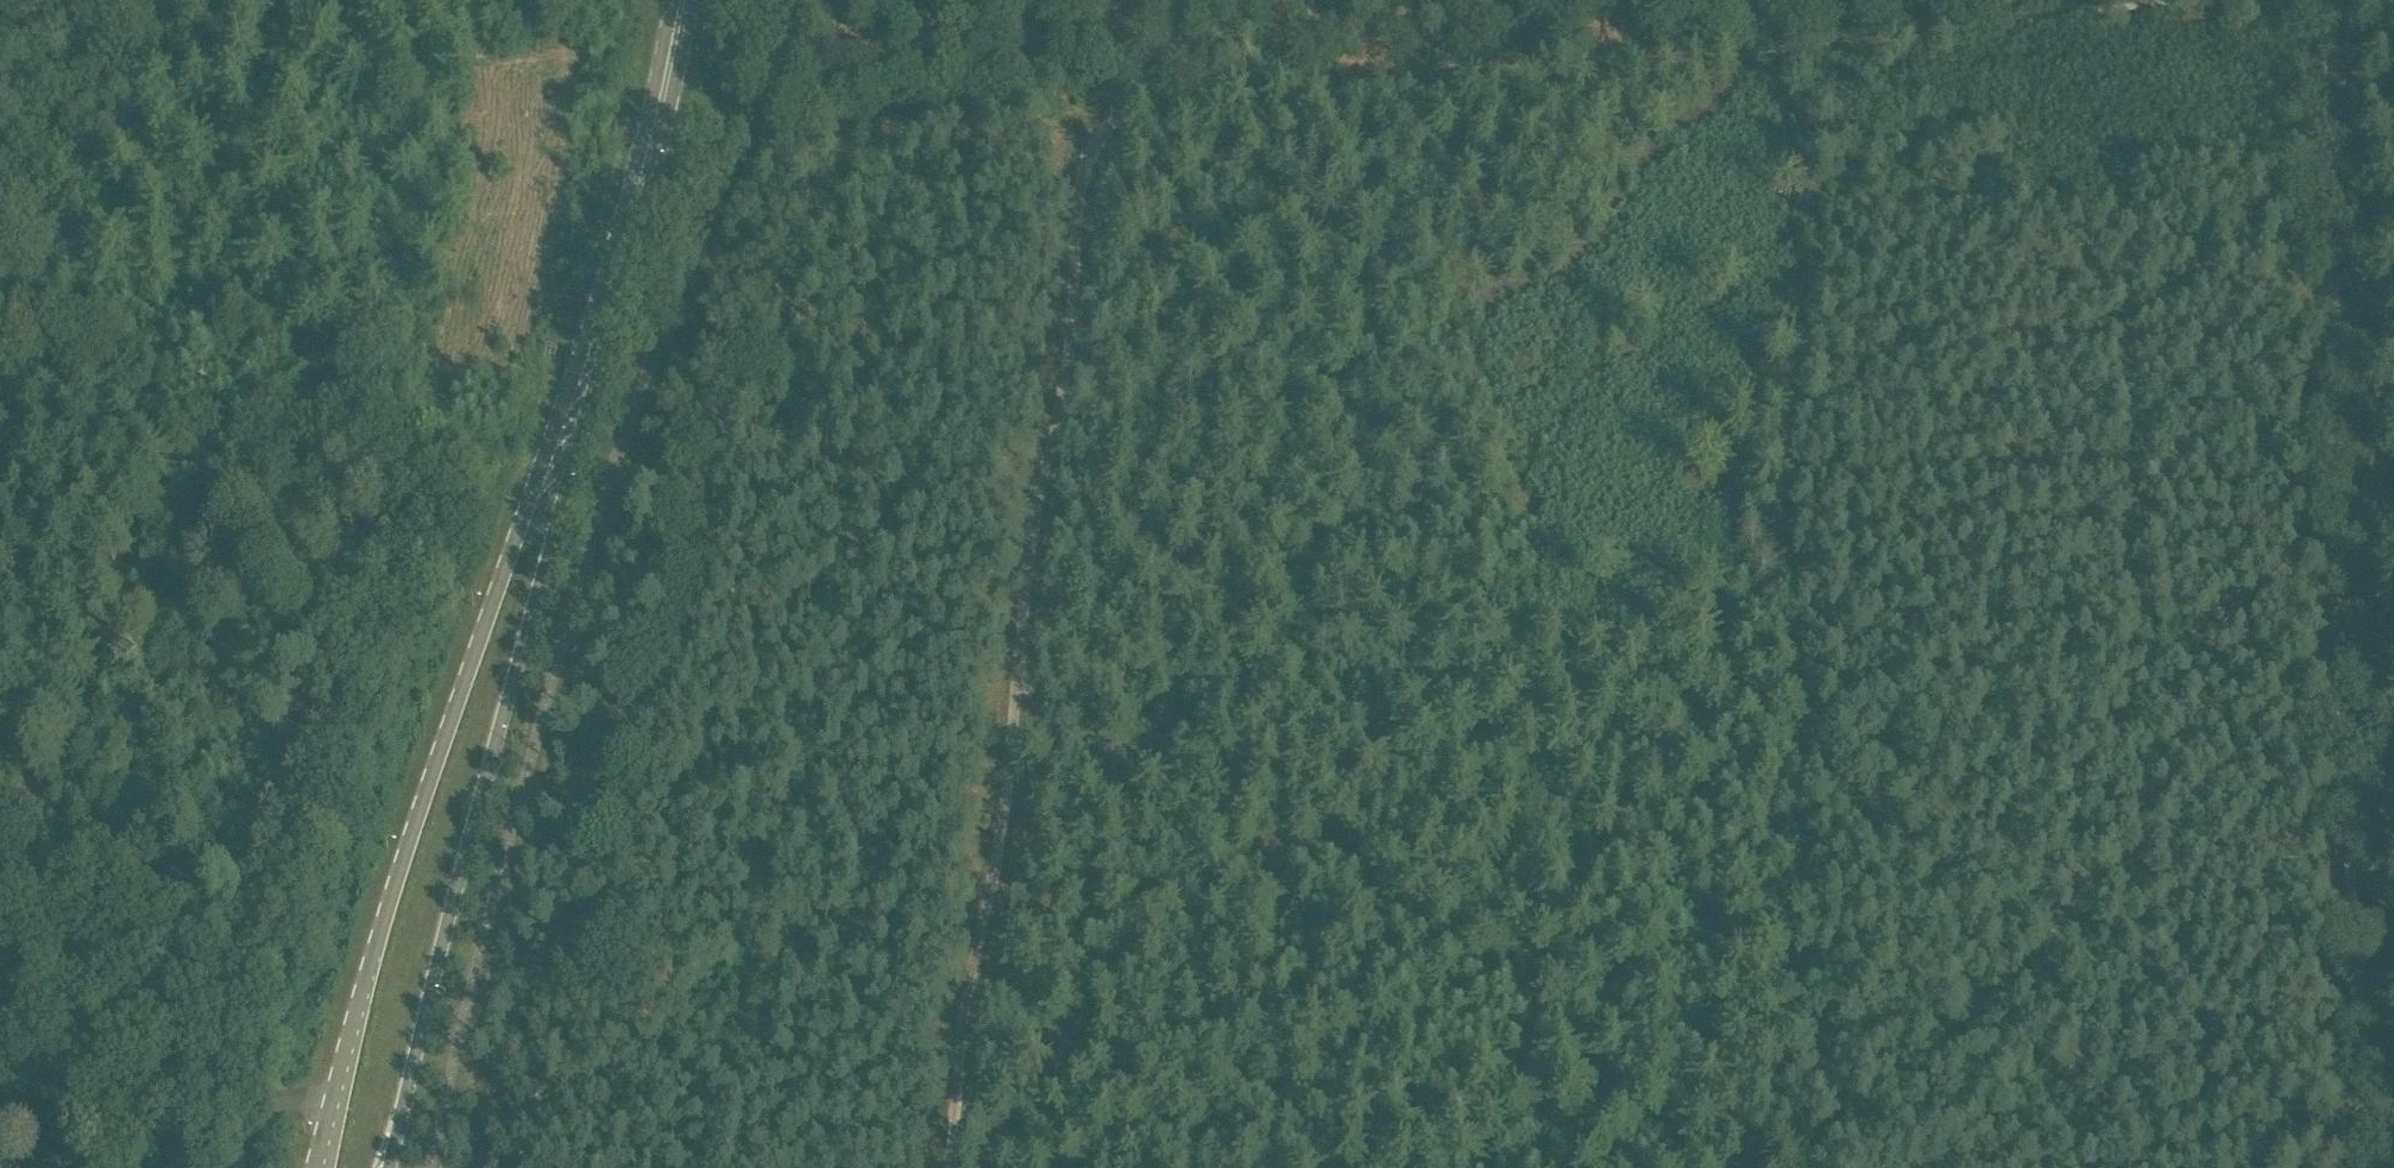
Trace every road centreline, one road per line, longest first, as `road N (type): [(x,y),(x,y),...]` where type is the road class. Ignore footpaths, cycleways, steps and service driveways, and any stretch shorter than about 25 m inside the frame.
road 1 (track): [(951,1167),(987,963),(1085,182),(1098,138),(1131,108),(1207,0)]
road 2 (track): [(2334,317),(2360,1167)]
road 3 (primary): [(556,464),(511,545),(407,847),(311,1167)]
road 4 (primary): [(392,1167),(549,553),(556,464)]
road 5 (primary): [(556,464),(638,214),(685,0)]
road 6 (track): [(2325,0),(2334,317)]

